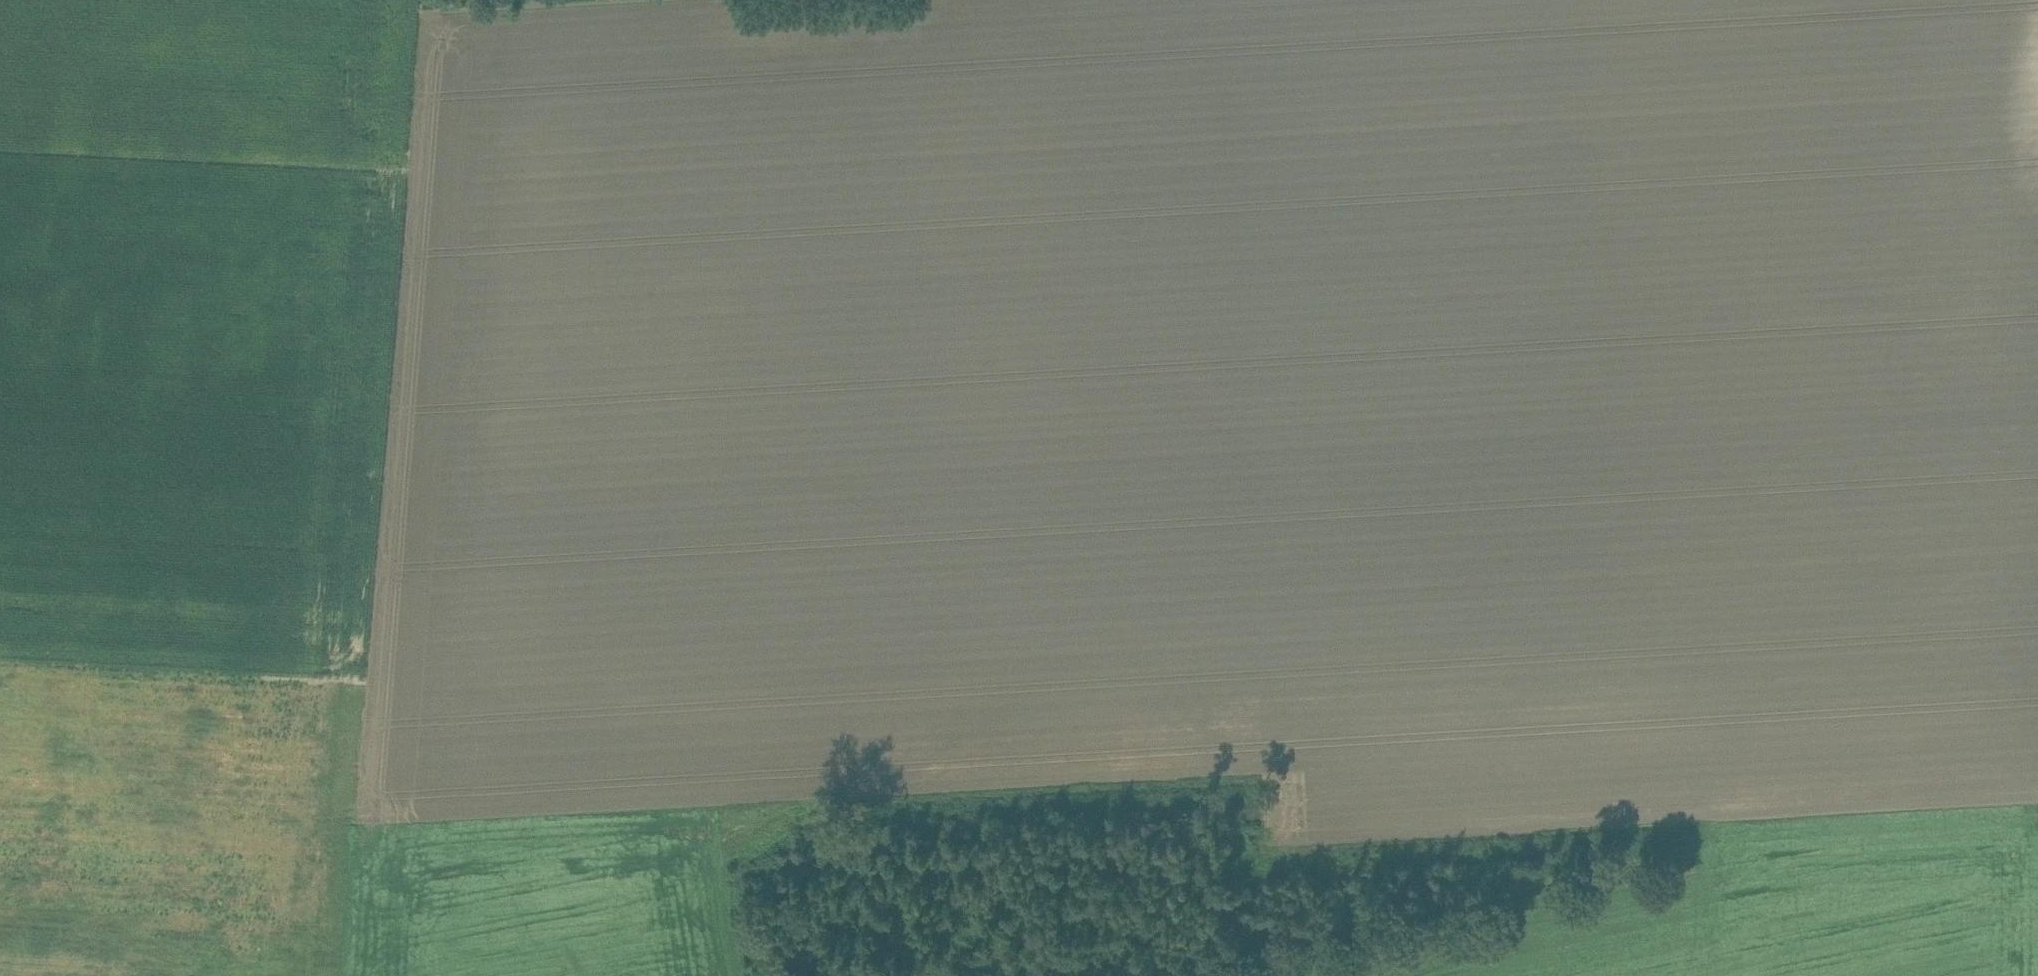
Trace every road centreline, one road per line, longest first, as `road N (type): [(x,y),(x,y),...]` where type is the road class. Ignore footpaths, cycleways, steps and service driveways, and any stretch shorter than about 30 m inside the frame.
road 1 (track): [(1164,975),(2037,799)]

